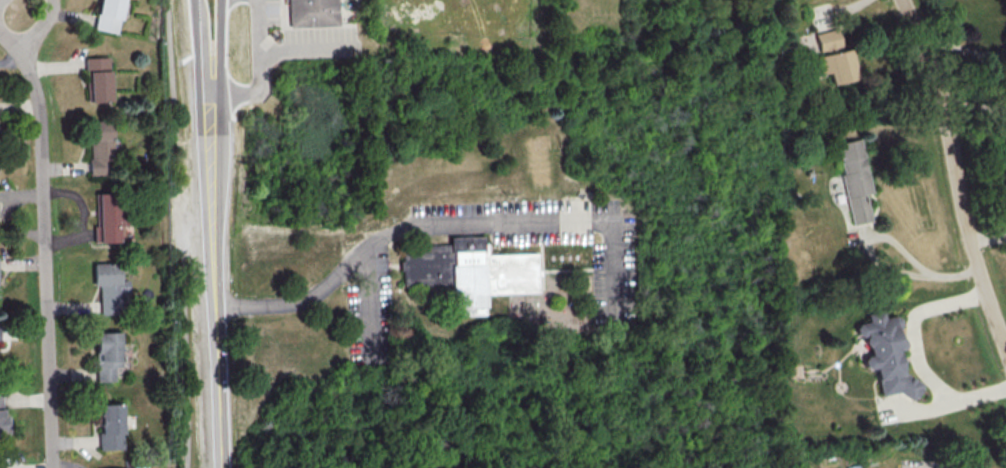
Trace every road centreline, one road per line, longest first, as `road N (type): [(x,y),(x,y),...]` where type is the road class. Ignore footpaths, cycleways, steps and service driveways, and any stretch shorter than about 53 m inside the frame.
road 1 (residential): [(6,35),(28,66),(40,109),(54,467)]
road 2 (residential): [(905,0),(932,63),(970,237),(1005,348)]
road 3 (tertiary): [(222,467),(214,223)]
road 4 (tertiary): [(214,223),(209,93)]

